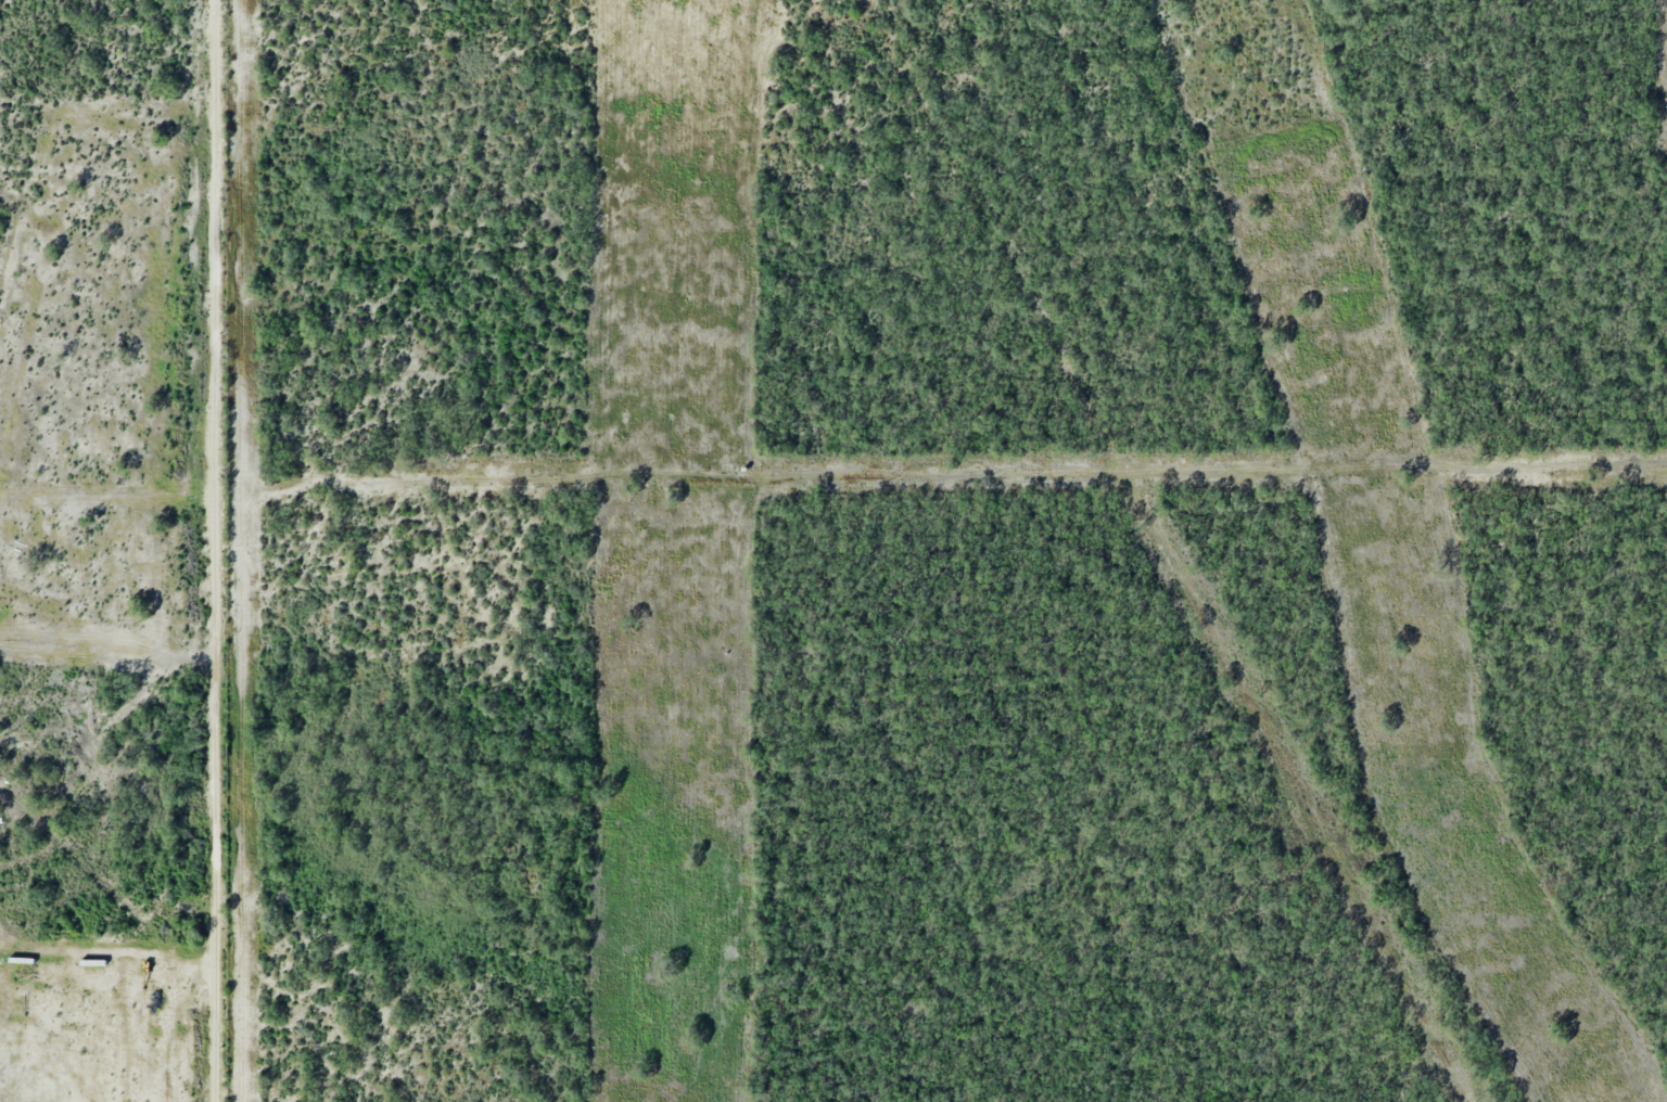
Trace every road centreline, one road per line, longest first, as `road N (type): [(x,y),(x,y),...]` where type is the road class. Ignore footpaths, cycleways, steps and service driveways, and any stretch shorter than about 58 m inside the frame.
road 1 (track): [(203,1101),(217,0)]

